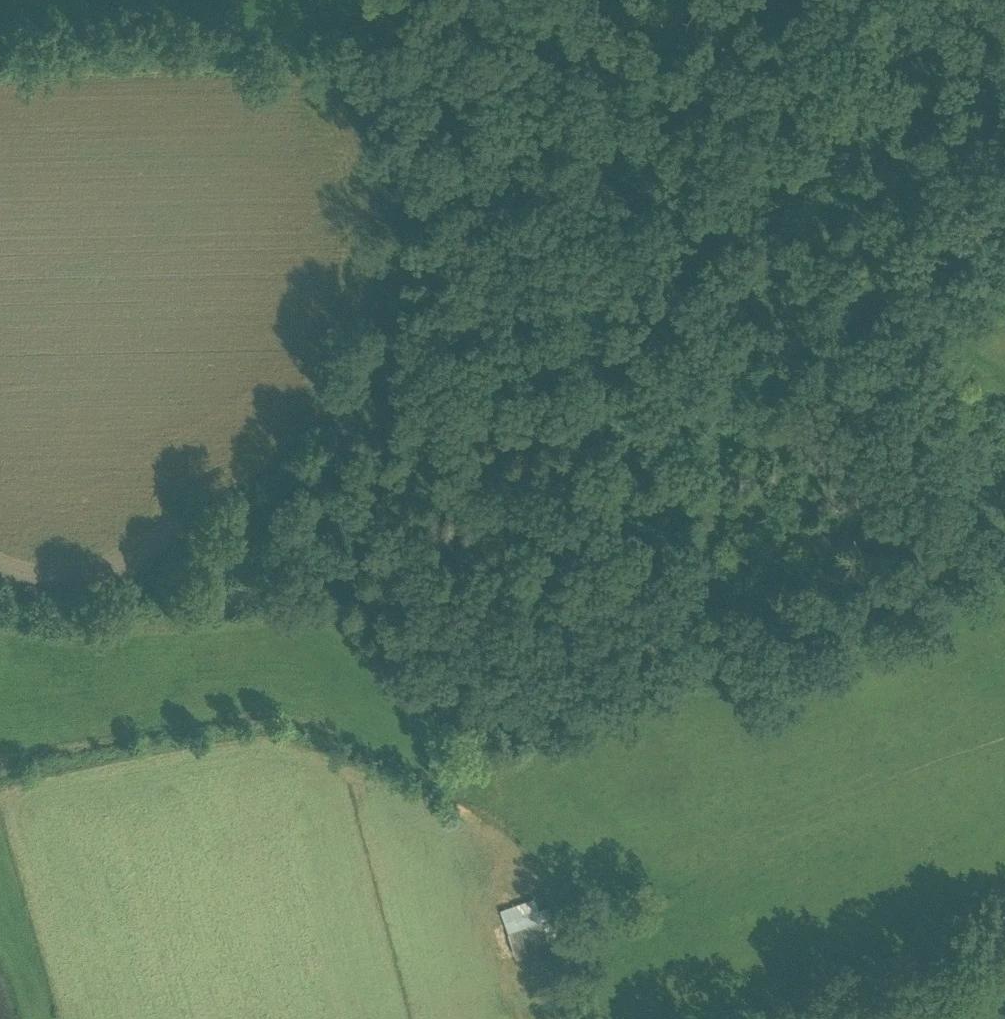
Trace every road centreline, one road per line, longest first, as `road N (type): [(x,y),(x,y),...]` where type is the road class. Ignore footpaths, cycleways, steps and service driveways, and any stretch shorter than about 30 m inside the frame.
road 1 (unclassified): [(809,1018),(1004,926)]

